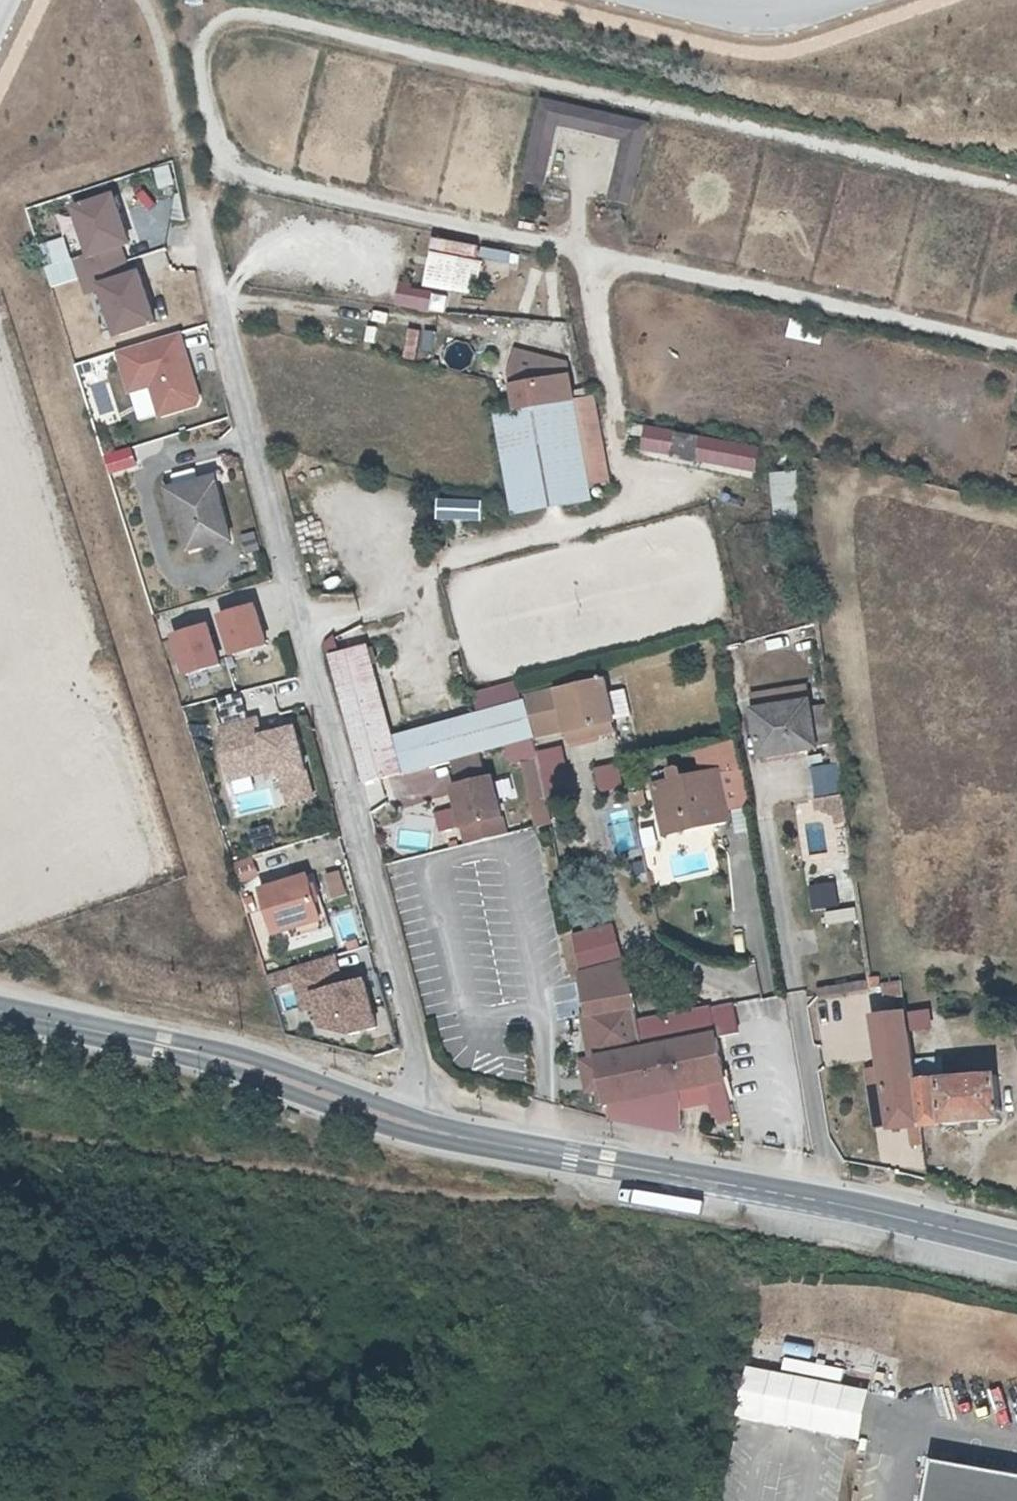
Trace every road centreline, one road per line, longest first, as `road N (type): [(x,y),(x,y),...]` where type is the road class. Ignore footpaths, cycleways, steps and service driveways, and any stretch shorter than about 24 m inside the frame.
road 1 (unclassified): [(424,1129),(407,1032),(201,220)]
road 2 (track): [(0,1133),(535,1207),(754,1219),(830,1201)]
road 3 (unclassified): [(424,1129),(830,1201),(1016,1248)]
road 4 (unclassified): [(0,1012),(195,1054),(424,1129)]
road 5 (unclassified): [(682,0),(752,11),(831,0)]

